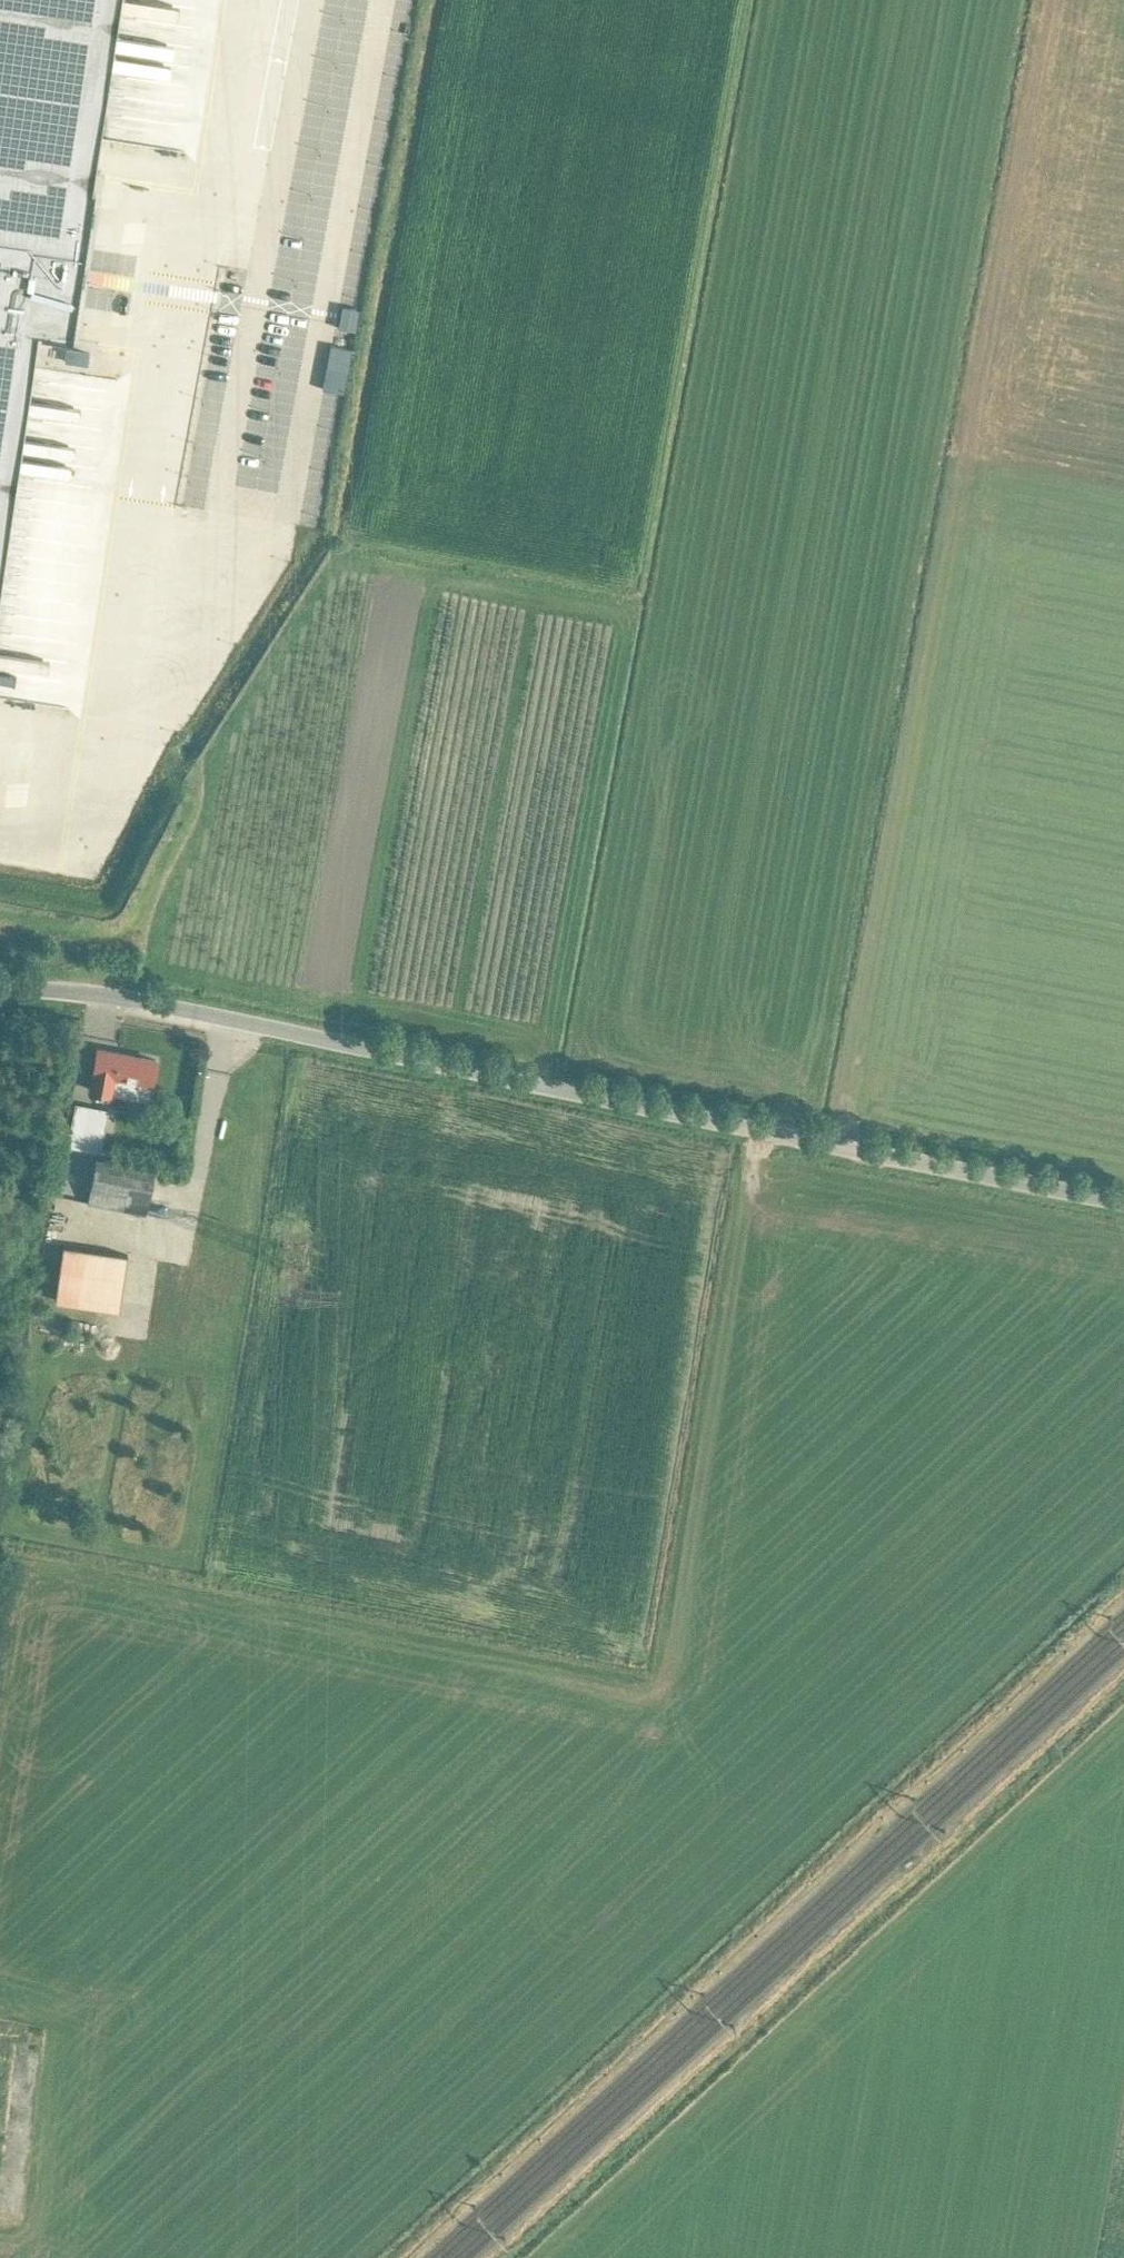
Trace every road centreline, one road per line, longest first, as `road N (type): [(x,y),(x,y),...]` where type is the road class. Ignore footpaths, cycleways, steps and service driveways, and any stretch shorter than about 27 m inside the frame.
road 1 (unclassified): [(1123,1204),(212,1015),(0,986)]

